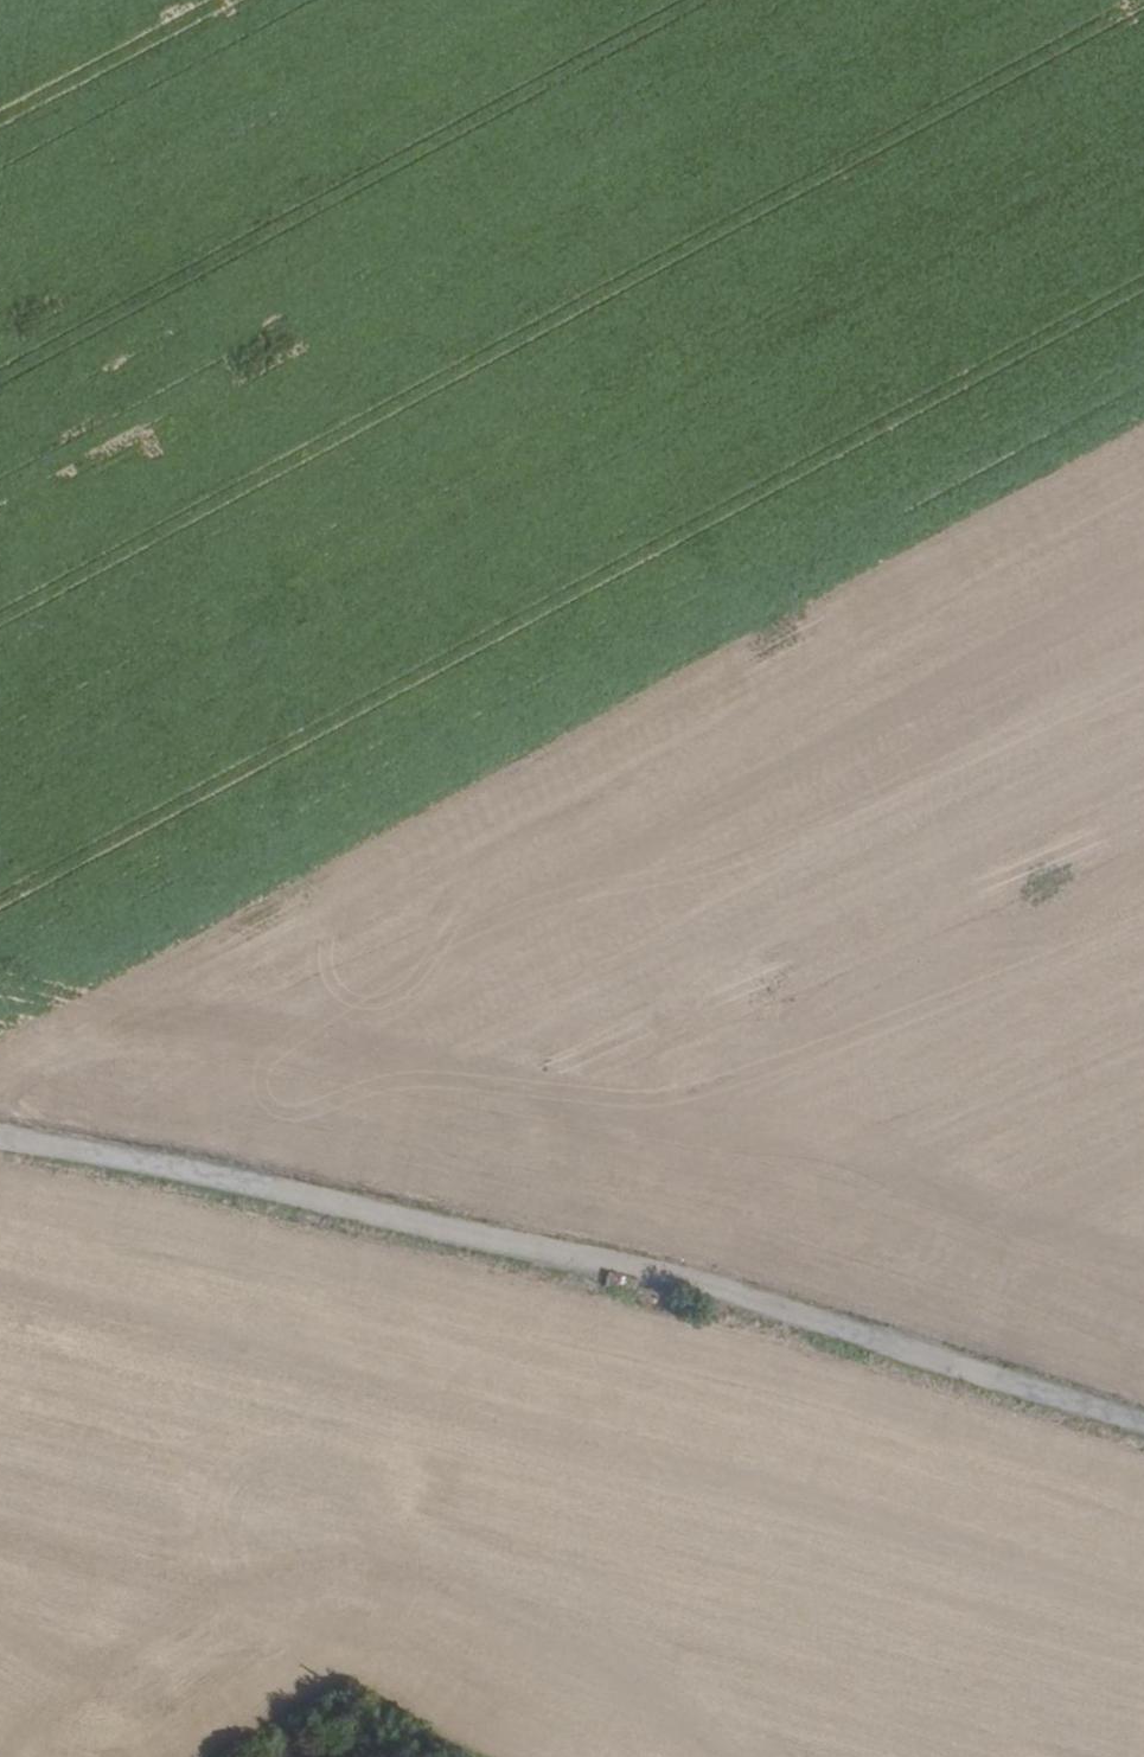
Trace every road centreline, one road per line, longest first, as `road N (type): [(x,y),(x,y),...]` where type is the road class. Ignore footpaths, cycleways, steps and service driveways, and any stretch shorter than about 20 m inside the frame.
road 1 (track): [(0,1138),(705,1284),(1143,1426)]

